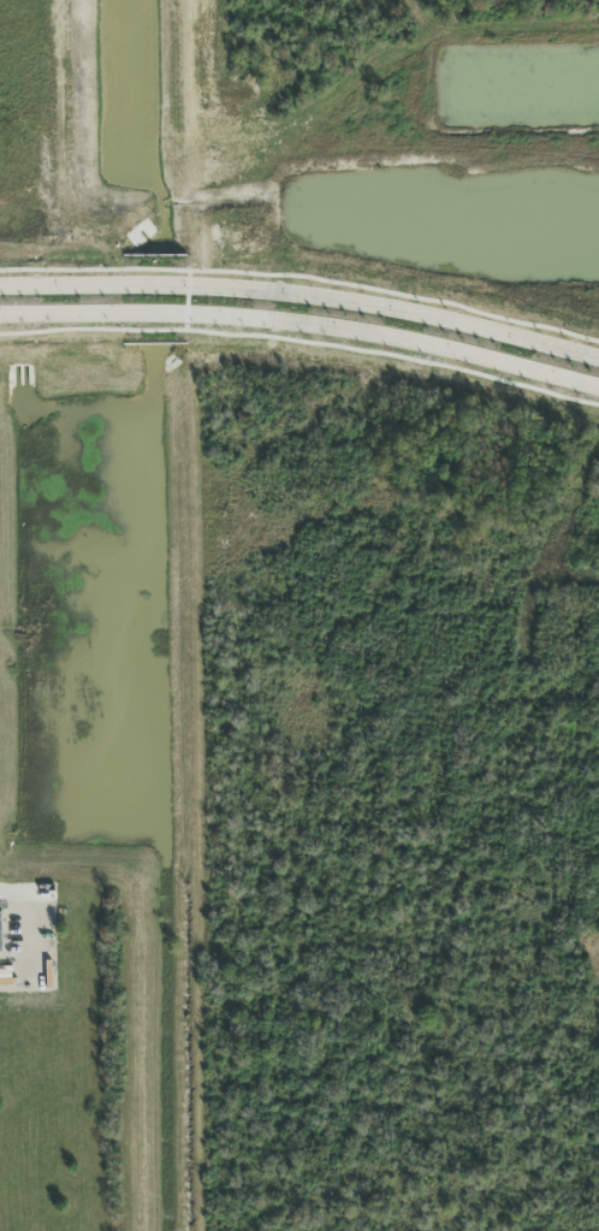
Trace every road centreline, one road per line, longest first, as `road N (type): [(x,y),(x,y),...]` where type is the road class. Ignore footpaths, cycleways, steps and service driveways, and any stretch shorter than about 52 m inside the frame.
road 1 (tertiary): [(0,316),(278,320),(386,336),(598,388)]
road 2 (tertiary): [(598,360),(322,298),(184,288),(0,288)]

